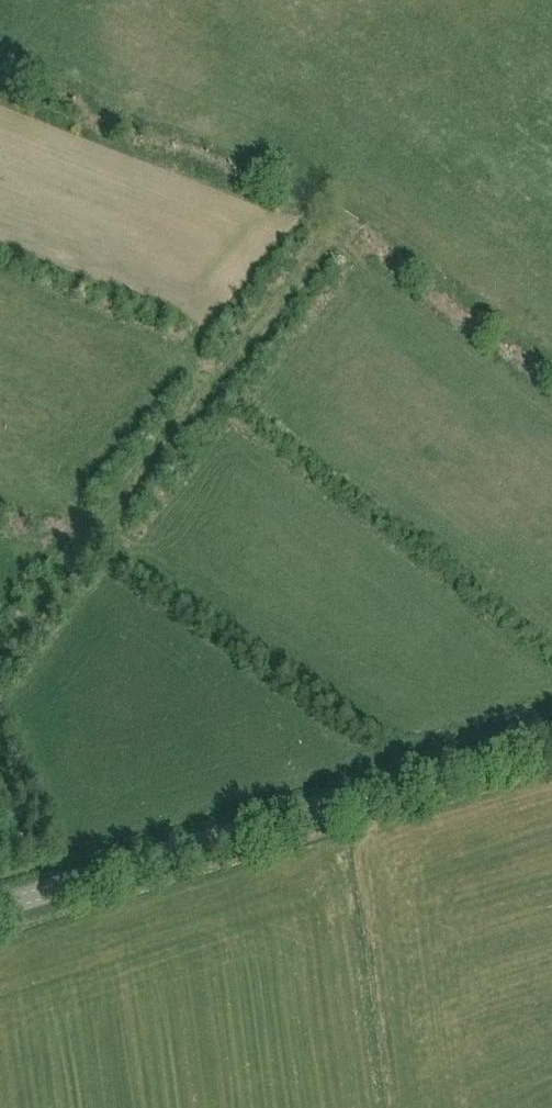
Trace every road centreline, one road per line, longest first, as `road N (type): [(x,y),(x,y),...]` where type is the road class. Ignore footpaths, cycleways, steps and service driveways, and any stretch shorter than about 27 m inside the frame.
road 1 (tertiary): [(0,907),(551,734)]

